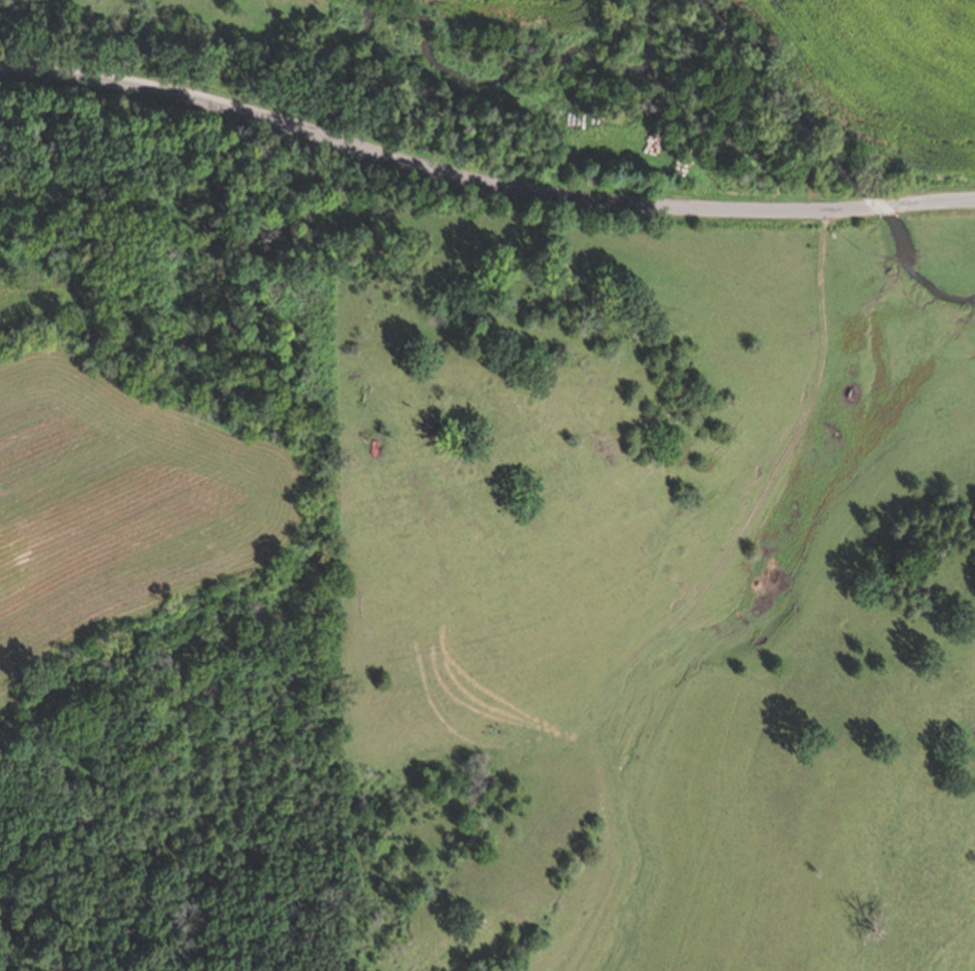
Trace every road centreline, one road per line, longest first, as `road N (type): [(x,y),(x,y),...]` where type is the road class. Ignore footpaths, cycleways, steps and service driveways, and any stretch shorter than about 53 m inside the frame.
road 1 (residential): [(974,204),(803,210),(558,197),(439,174),(181,97),(0,72)]

